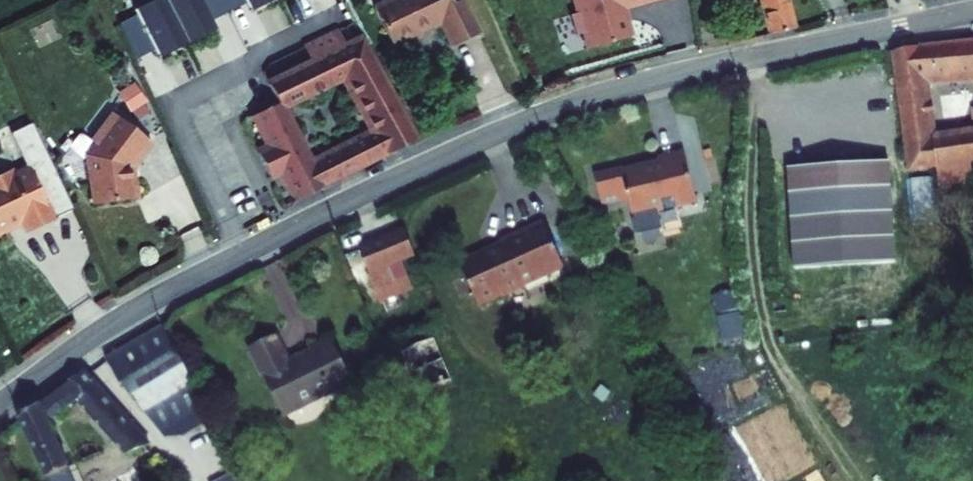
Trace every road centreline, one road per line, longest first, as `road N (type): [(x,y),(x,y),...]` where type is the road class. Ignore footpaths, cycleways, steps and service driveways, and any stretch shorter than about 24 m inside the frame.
road 1 (residential): [(0,403),(143,306),(504,132),(660,80),(972,14)]

